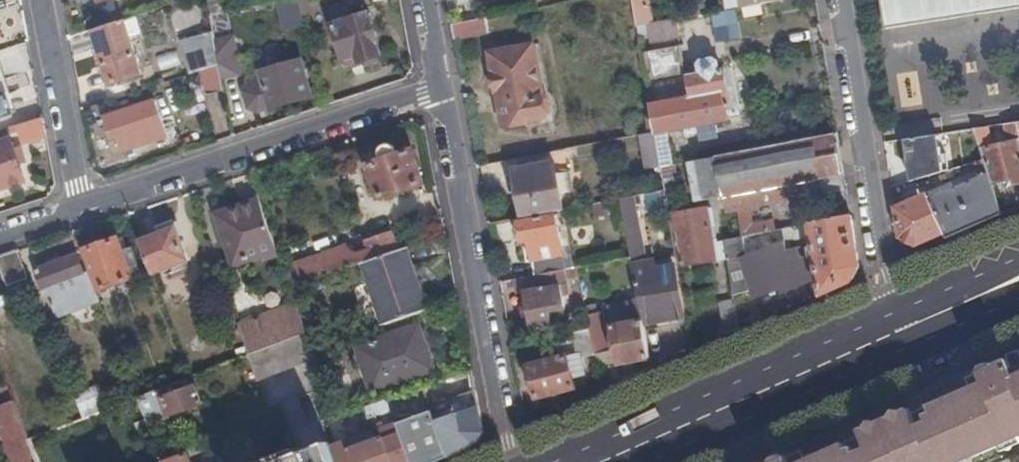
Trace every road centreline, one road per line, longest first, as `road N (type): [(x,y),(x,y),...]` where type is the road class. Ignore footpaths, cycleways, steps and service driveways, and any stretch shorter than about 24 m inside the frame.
road 1 (residential): [(508,461),(443,89)]
road 2 (residential): [(85,206),(443,89)]
road 3 (residential): [(843,0),(893,332)]
road 4 (primary): [(600,461),(893,332)]
road 5 (residential): [(85,206),(45,0)]
road 6 (primary): [(893,332),(1018,279)]

